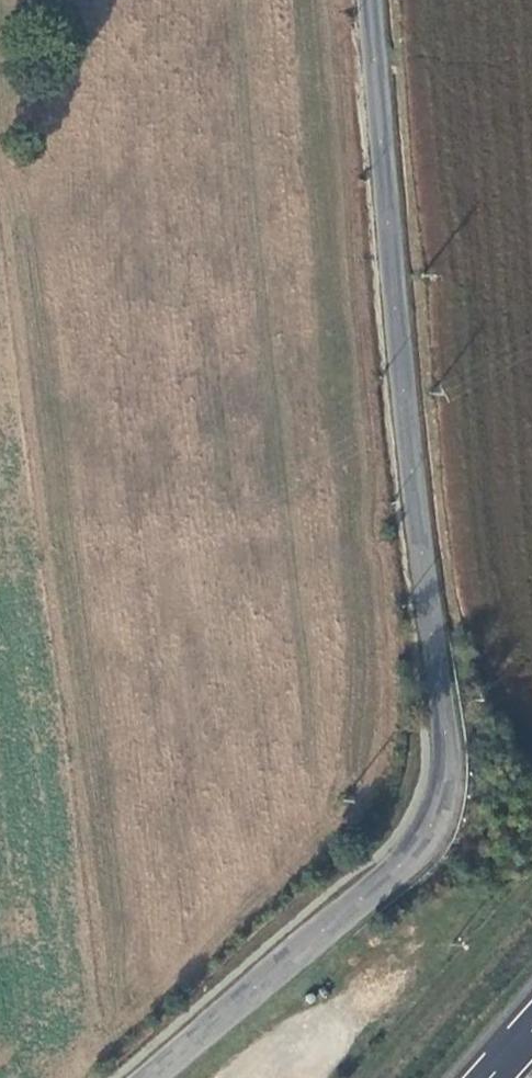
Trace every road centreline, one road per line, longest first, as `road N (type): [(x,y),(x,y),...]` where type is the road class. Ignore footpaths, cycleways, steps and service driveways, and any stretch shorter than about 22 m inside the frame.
road 1 (unclassified): [(139,1077),(424,853),(445,810),(448,769),(370,0)]

